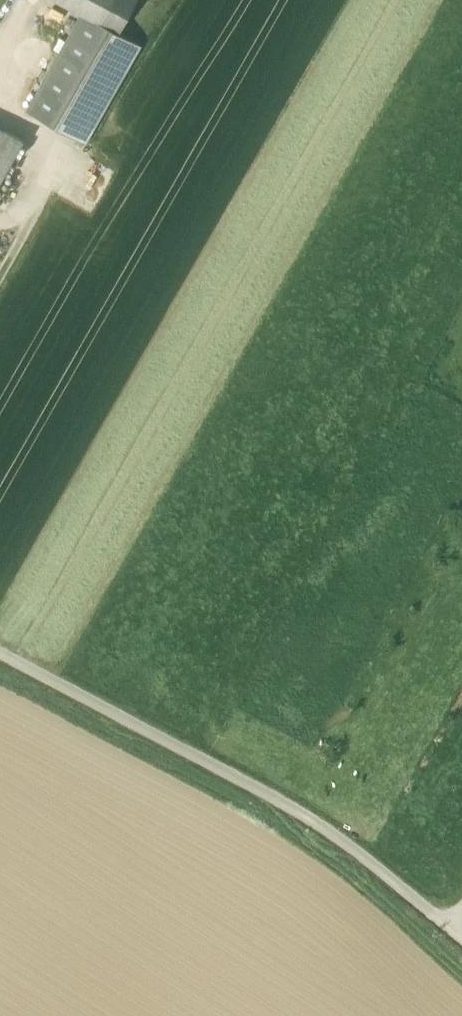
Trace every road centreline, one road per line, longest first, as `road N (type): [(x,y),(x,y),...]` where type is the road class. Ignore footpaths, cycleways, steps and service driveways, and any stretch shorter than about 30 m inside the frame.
road 1 (track): [(461,936),(324,828),(0,653)]

